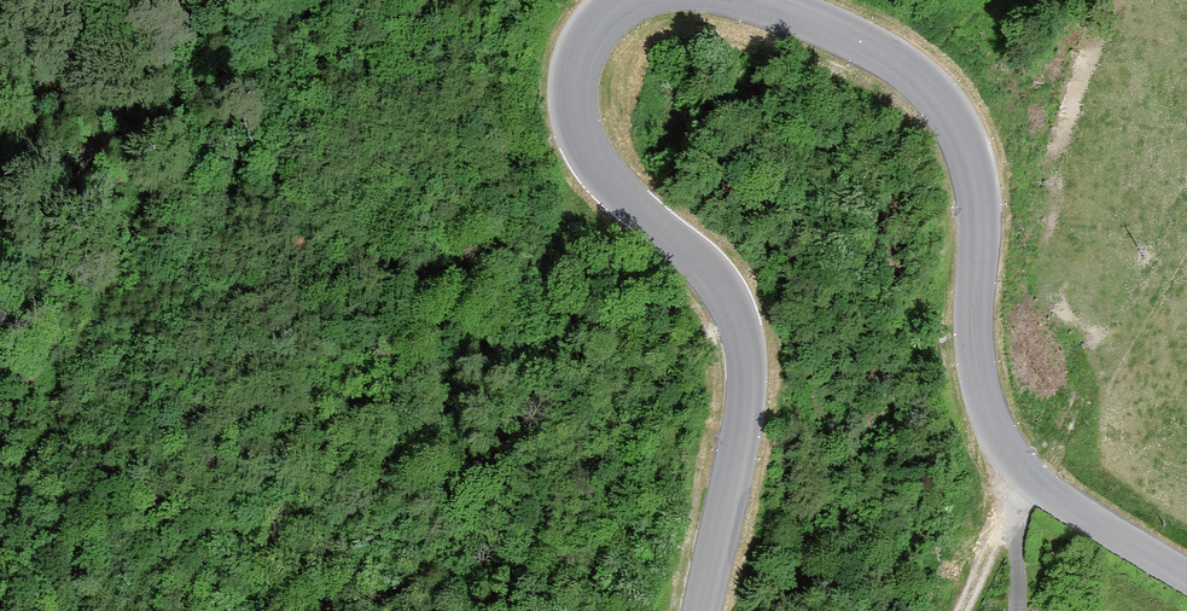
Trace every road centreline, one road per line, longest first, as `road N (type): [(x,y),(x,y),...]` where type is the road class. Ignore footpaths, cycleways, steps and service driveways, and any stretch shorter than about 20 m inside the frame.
road 1 (tertiary): [(750,0),(873,47),(914,70),(945,104),(968,153),(978,208),(978,374),(1006,451),(1029,474),(1186,574)]
road 2 (tertiary): [(703,610),(740,441),(742,340),(707,269),(622,197),(582,141),(576,72),(587,39),(625,0)]
road 3 (track): [(319,0),(296,15),(206,128),(80,333),(0,547)]
road 4 (track): [(593,161),(402,470),(319,558),(248,610)]
road 5 (track): [(1029,474),(962,610)]

